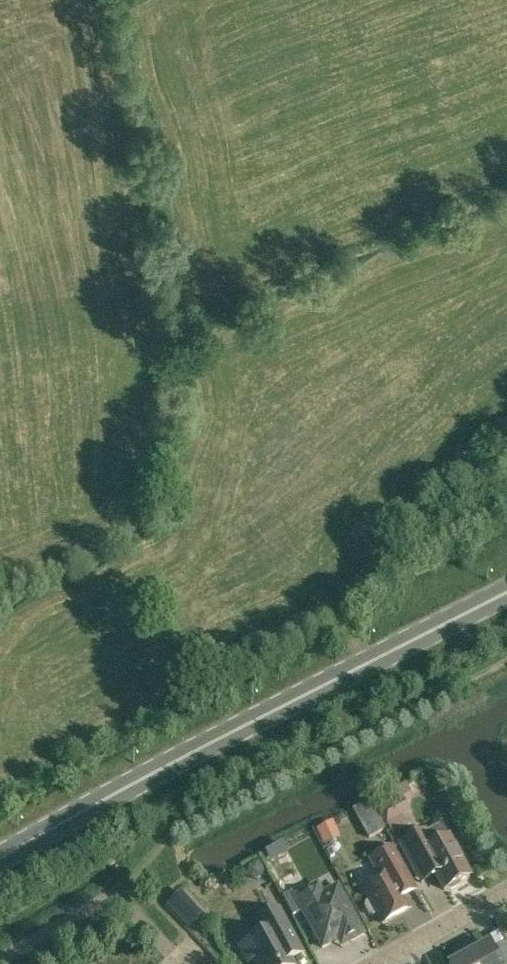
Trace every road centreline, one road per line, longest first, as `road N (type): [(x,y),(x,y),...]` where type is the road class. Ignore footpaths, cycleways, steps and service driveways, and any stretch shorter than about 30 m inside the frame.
road 1 (primary): [(501,599),(0,864)]
road 2 (residential): [(369,963),(506,886)]

